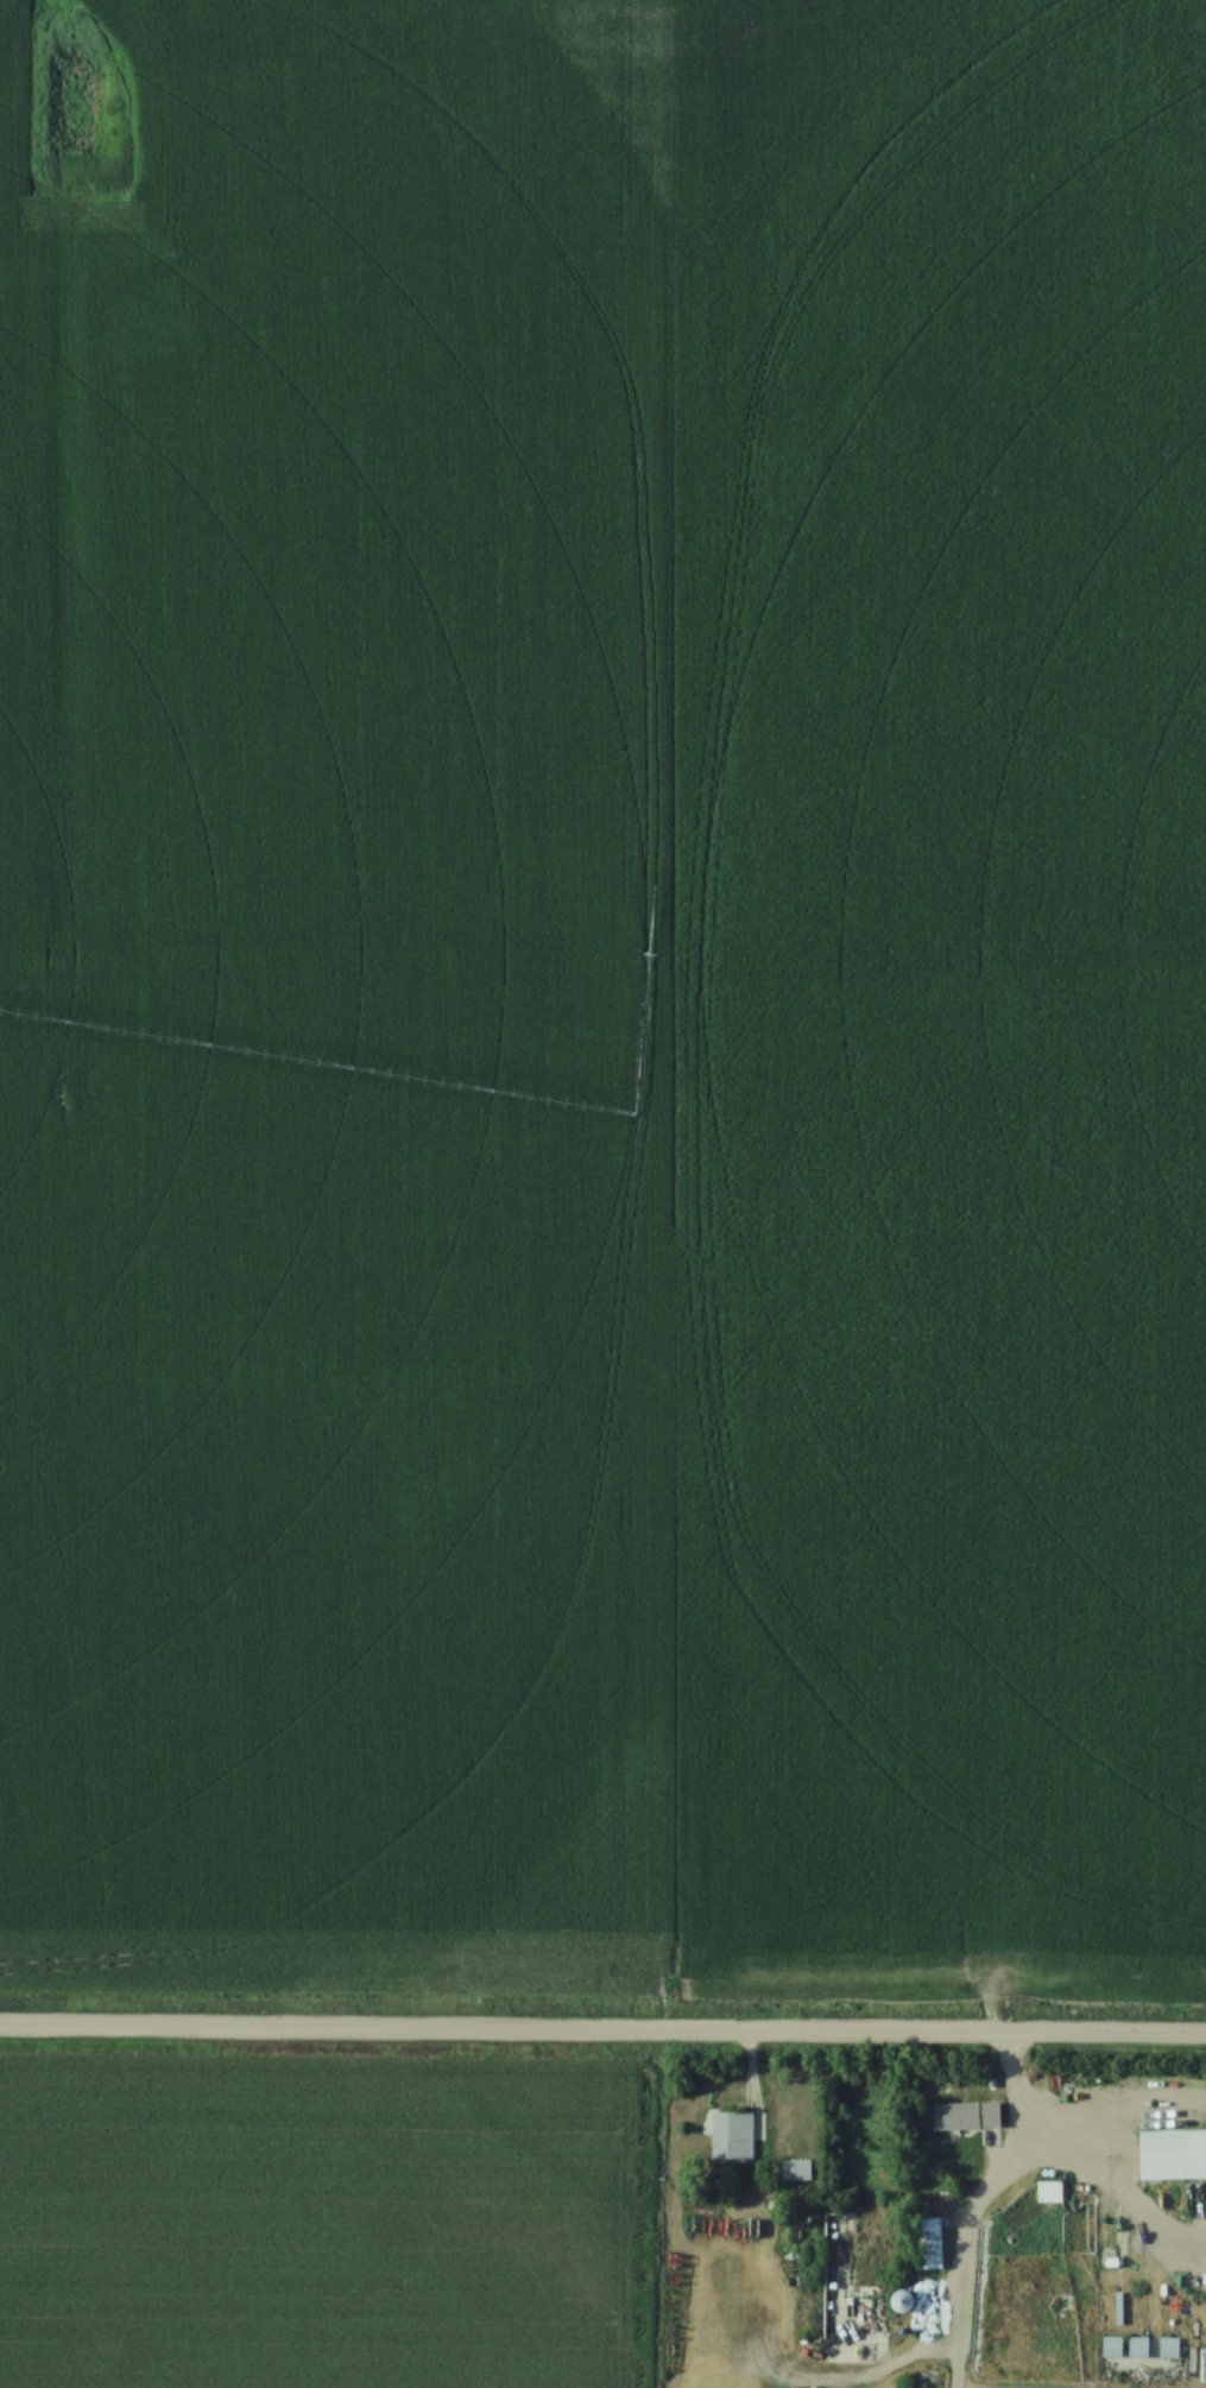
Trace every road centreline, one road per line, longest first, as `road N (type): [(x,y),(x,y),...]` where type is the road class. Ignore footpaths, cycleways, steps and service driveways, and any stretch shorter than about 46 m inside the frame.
road 1 (residential): [(1205,2037),(0,2028)]

